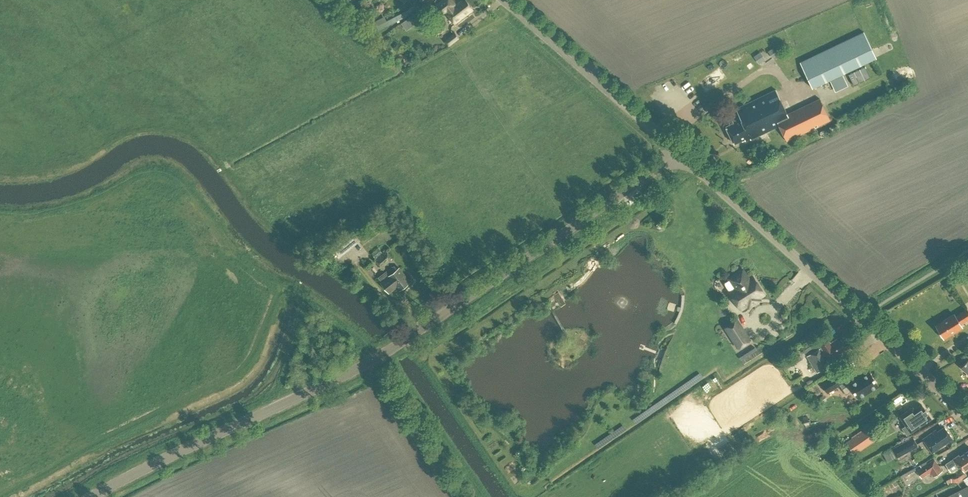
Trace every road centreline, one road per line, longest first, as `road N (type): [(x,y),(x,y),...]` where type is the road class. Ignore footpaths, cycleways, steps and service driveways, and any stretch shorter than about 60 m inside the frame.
road 1 (tertiary): [(89,496),(376,359),(680,153)]
road 2 (track): [(0,214),(52,211),(137,174),(167,173),(242,261),(340,317),(393,365),(478,496)]
road 3 (tertiary): [(680,153),(967,415)]
road 4 (tertiary): [(680,153),(505,0)]

